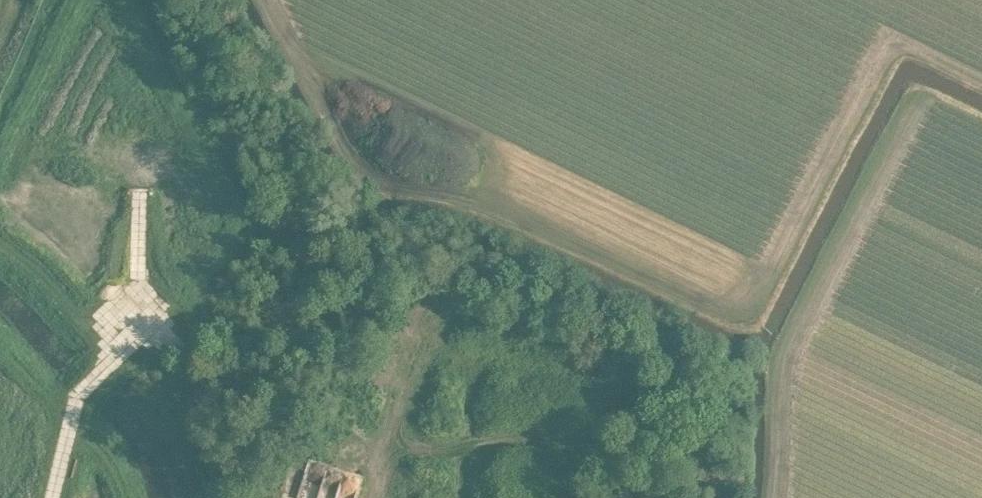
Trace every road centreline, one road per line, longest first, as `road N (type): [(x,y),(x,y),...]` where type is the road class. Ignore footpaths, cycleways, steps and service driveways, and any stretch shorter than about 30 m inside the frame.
road 1 (track): [(139,199),(132,339),(75,396),(50,497)]

